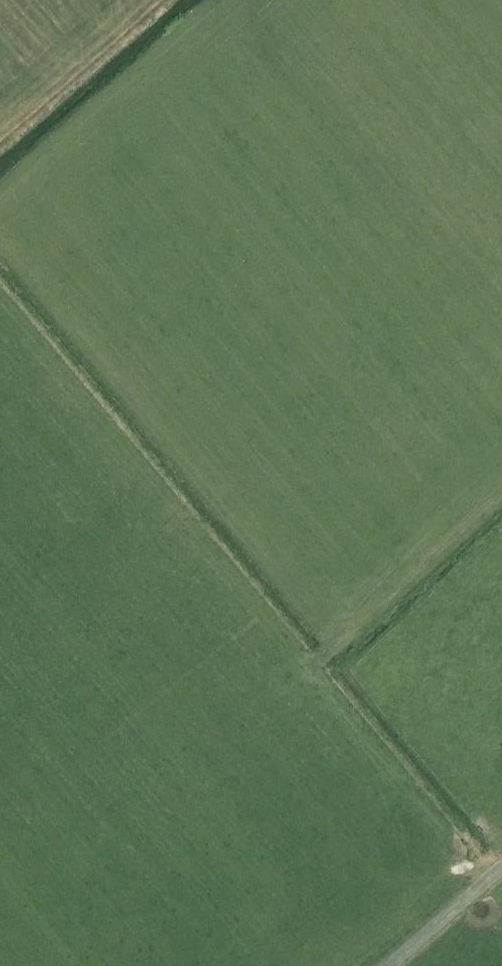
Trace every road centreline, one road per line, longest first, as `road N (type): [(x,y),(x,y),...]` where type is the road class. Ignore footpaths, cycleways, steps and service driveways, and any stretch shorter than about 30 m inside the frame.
road 1 (track): [(382,965),(501,863)]

